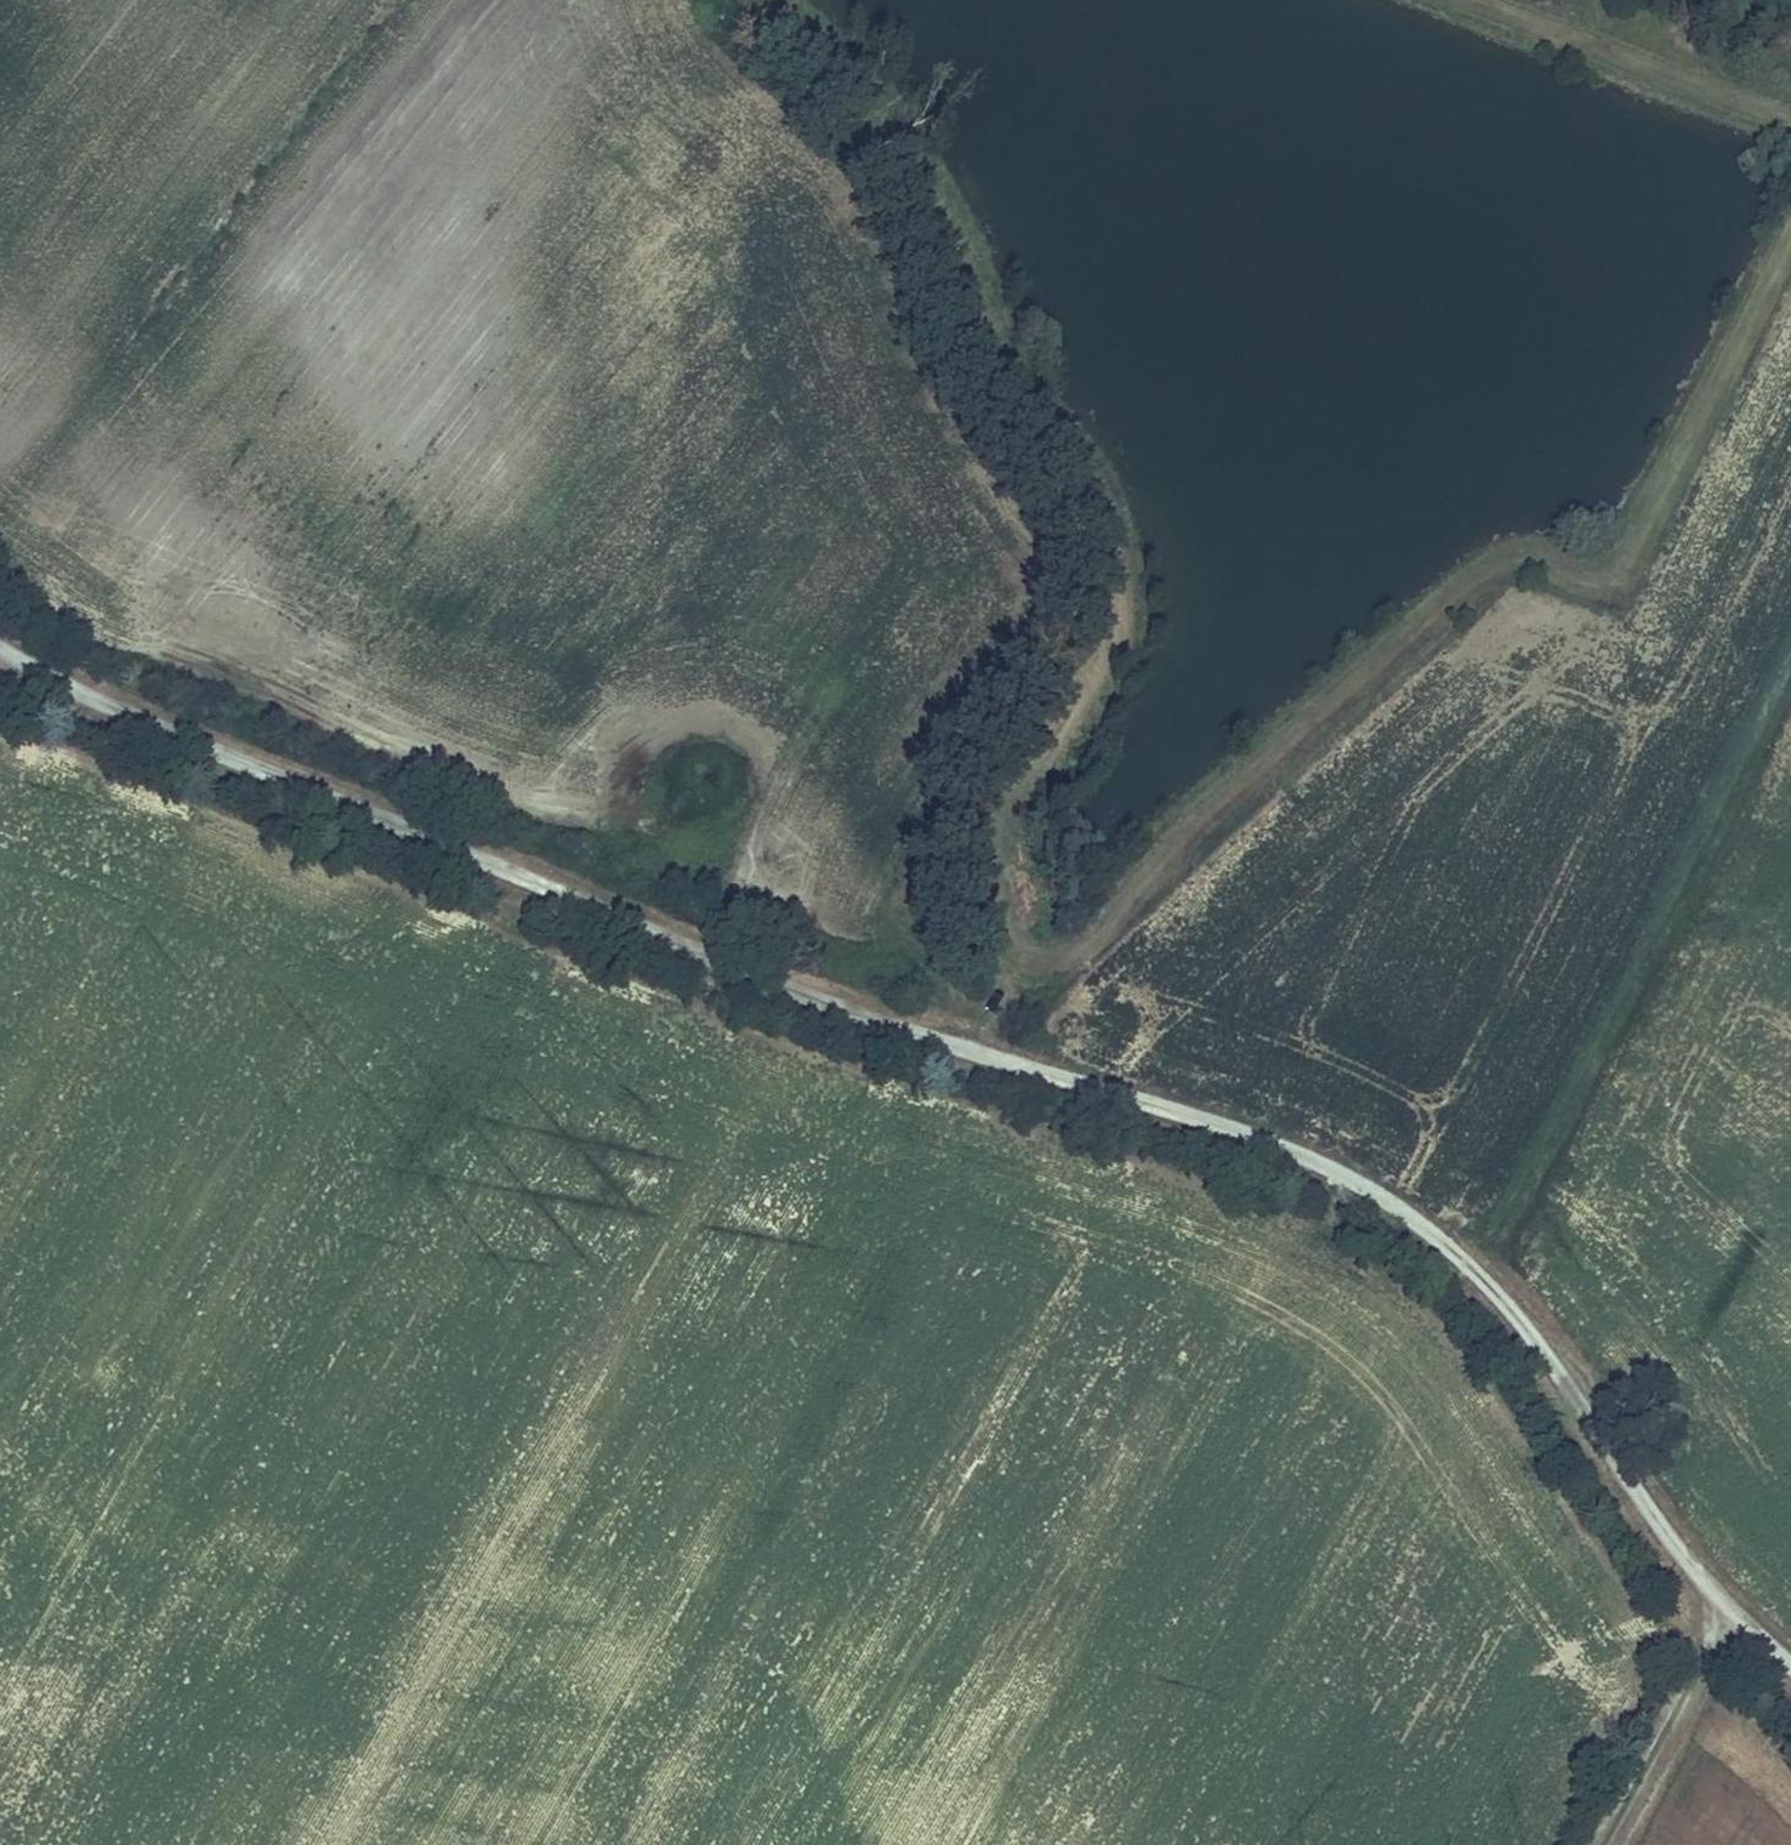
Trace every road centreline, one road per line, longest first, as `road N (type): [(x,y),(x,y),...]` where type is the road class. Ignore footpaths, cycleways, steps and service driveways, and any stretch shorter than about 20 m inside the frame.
road 1 (track): [(0,640),(111,702),(705,949),(853,1005),(1230,1121),(1378,1184),(1443,1234),(1527,1320),(1695,1561),(1790,1657)]
road 2 (track): [(1726,1600),(1599,1844)]

